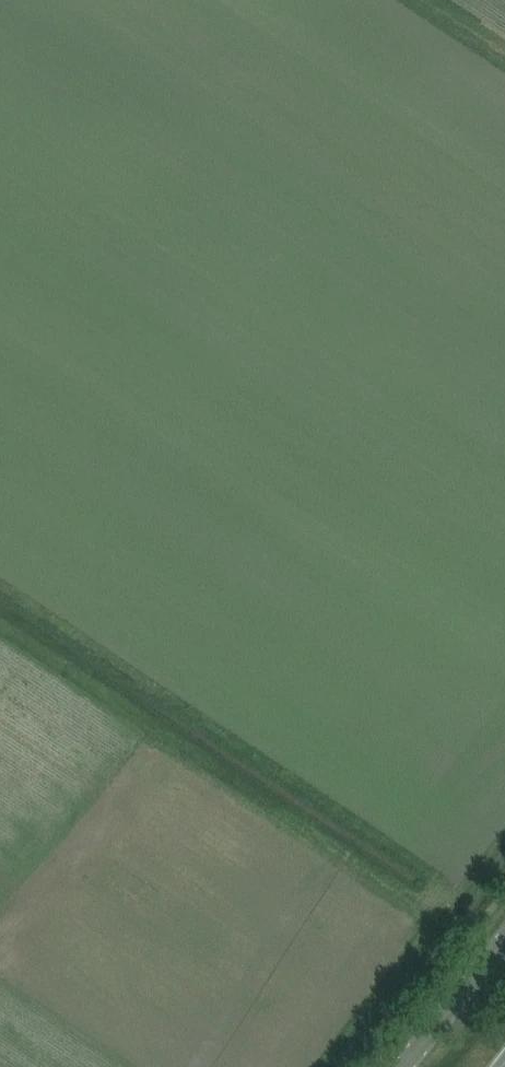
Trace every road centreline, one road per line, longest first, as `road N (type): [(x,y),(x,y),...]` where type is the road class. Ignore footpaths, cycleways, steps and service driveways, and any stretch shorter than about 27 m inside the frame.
road 1 (unclassified): [(402,1066),(504,941)]

